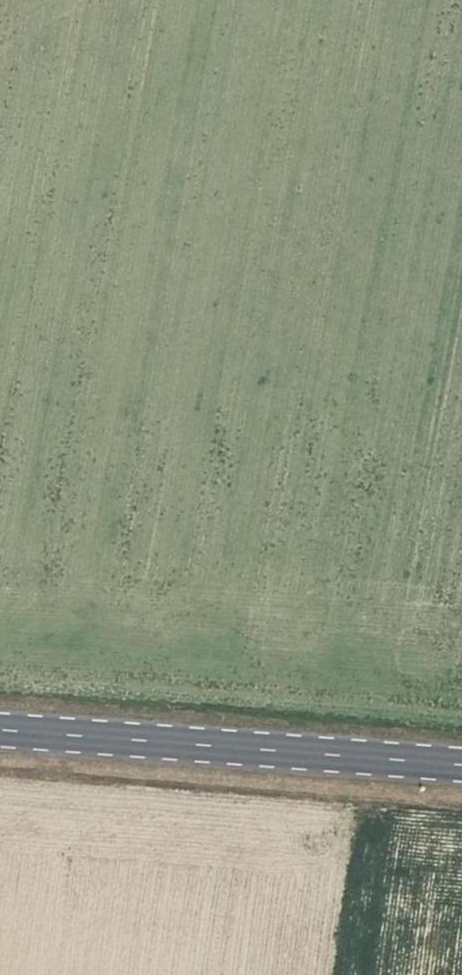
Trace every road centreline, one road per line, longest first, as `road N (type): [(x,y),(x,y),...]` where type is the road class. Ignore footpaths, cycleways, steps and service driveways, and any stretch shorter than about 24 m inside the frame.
road 1 (secondary): [(0,727),(461,762)]

